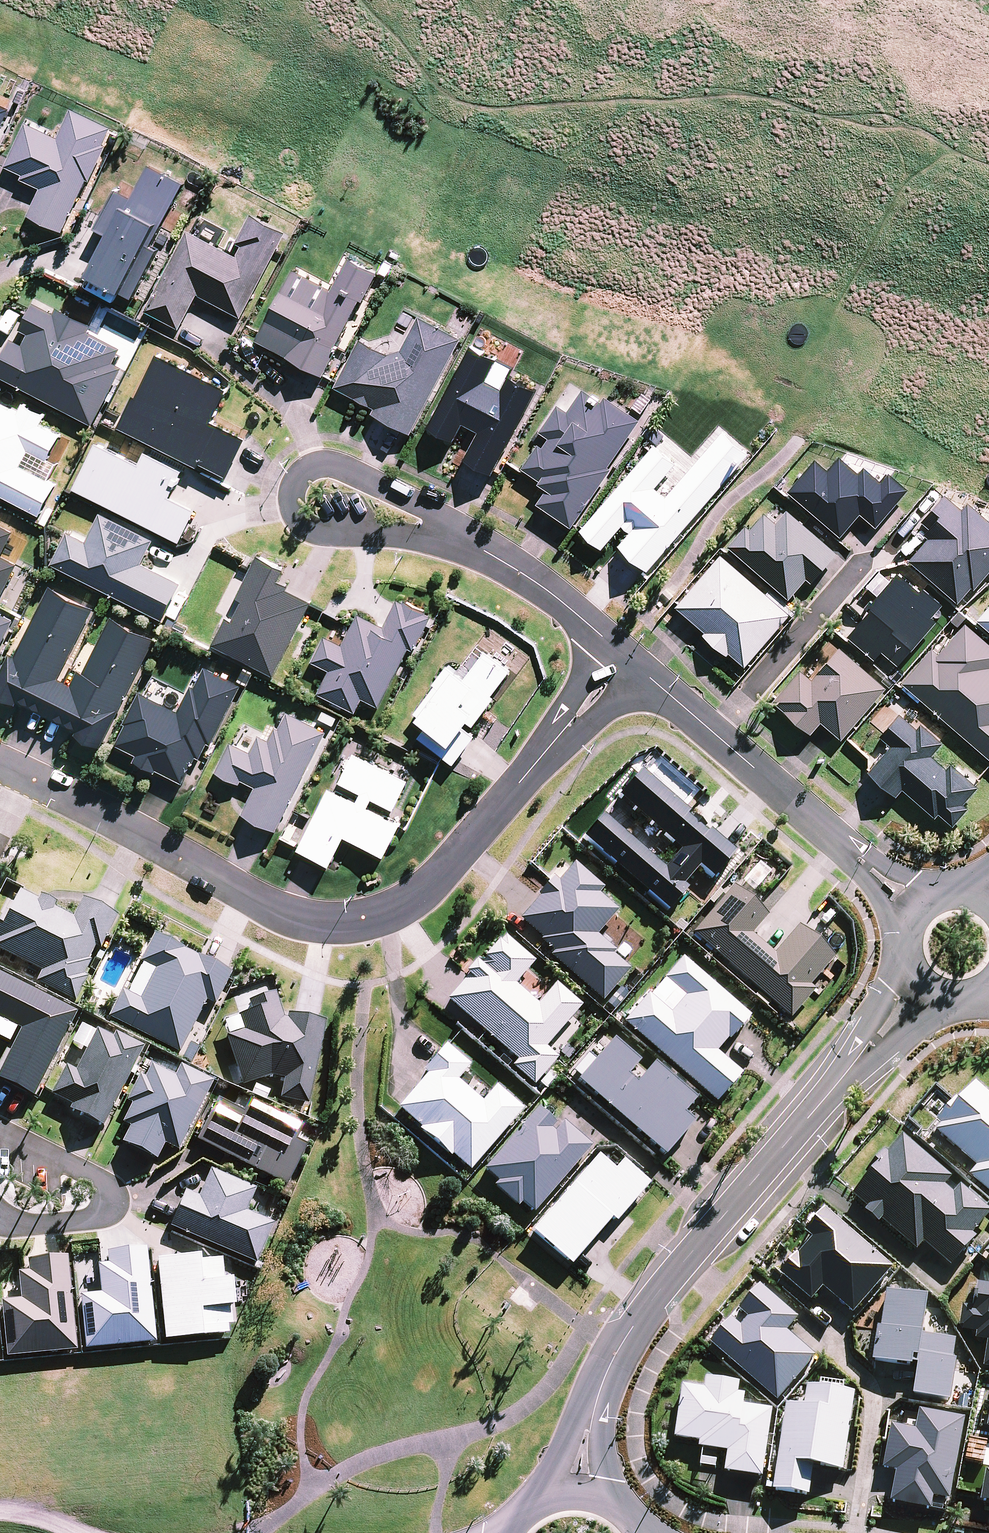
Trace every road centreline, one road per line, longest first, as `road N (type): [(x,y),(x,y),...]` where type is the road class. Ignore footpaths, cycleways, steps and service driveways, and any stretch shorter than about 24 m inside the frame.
road 1 (residential): [(629,658),(417,899),(375,922),(279,909),(26,778)]
road 2 (tertiary): [(603,1386),(665,1279),(778,1141),(924,989)]
road 3 (residential): [(495,556),(420,535),(315,524),(299,509),(293,482),(302,468),(334,457),(458,518)]
road 4 (residential): [(915,909),(715,733)]
road 5 (residential): [(0,1136),(103,1179),(114,1209),(24,1224),(0,1213)]
road 6 (residential): [(862,564),(715,733)]
road 7 (residential): [(629,658),(495,556)]
road 8 (tertiary): [(529,1505),(603,1386)]

